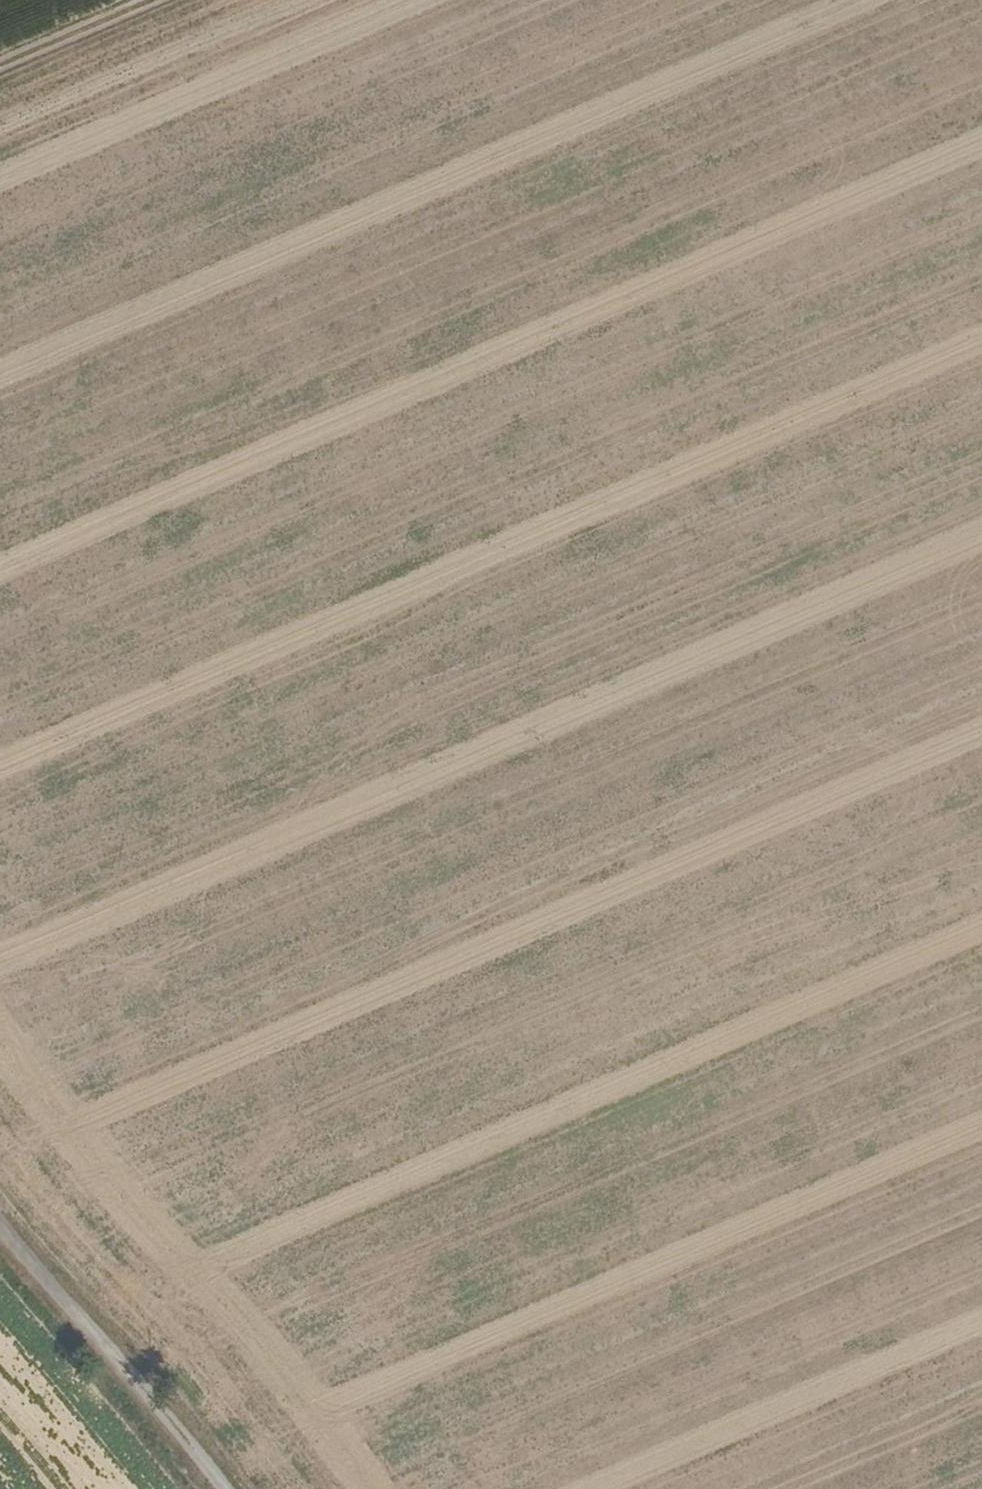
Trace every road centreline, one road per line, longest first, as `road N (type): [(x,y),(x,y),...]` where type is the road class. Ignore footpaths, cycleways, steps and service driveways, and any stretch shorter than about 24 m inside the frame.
road 1 (track): [(0,1210),(224,1488)]
road 2 (track): [(0,66),(151,0)]

